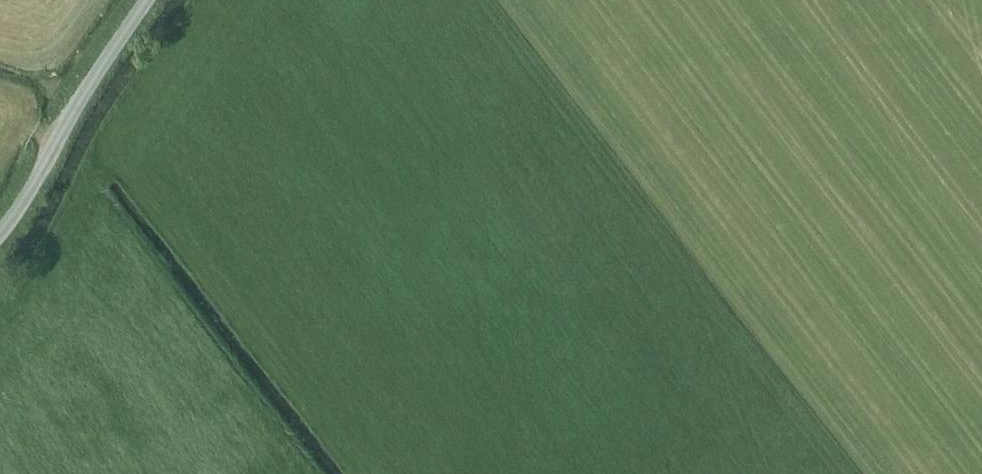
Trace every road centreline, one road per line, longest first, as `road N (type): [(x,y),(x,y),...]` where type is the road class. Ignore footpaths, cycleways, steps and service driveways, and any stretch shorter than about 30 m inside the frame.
road 1 (tertiary): [(147,0),(0,236)]

